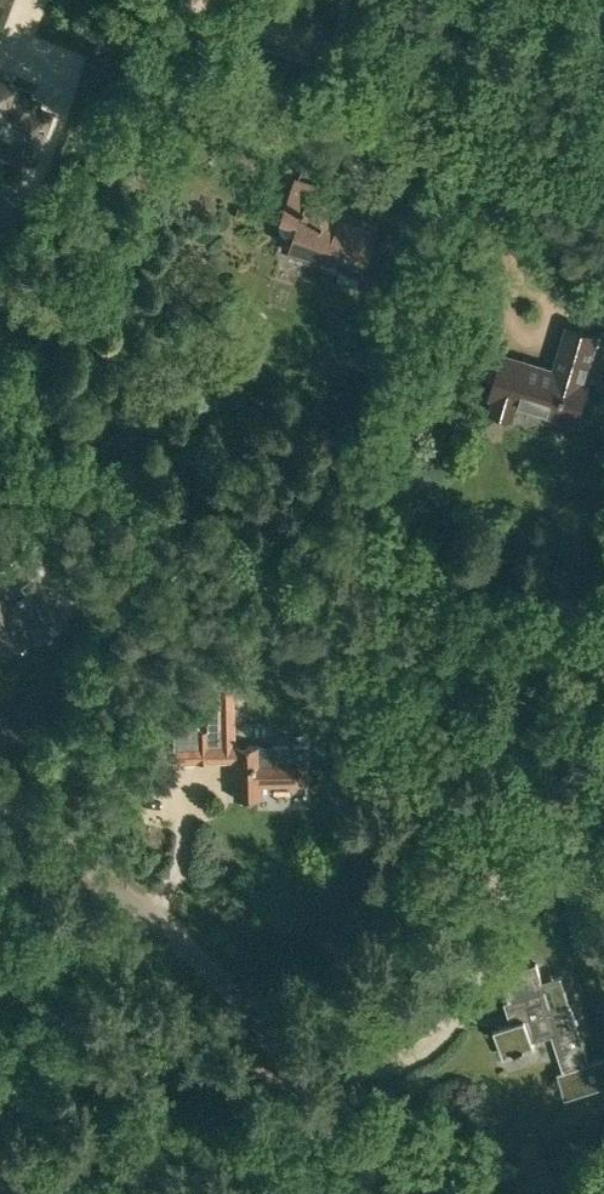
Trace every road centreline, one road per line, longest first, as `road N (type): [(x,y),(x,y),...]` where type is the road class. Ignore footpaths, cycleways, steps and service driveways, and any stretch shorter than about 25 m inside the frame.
road 1 (residential): [(390,1193),(322,1076),(207,947),(0,759)]
road 2 (track): [(603,151),(193,0)]

